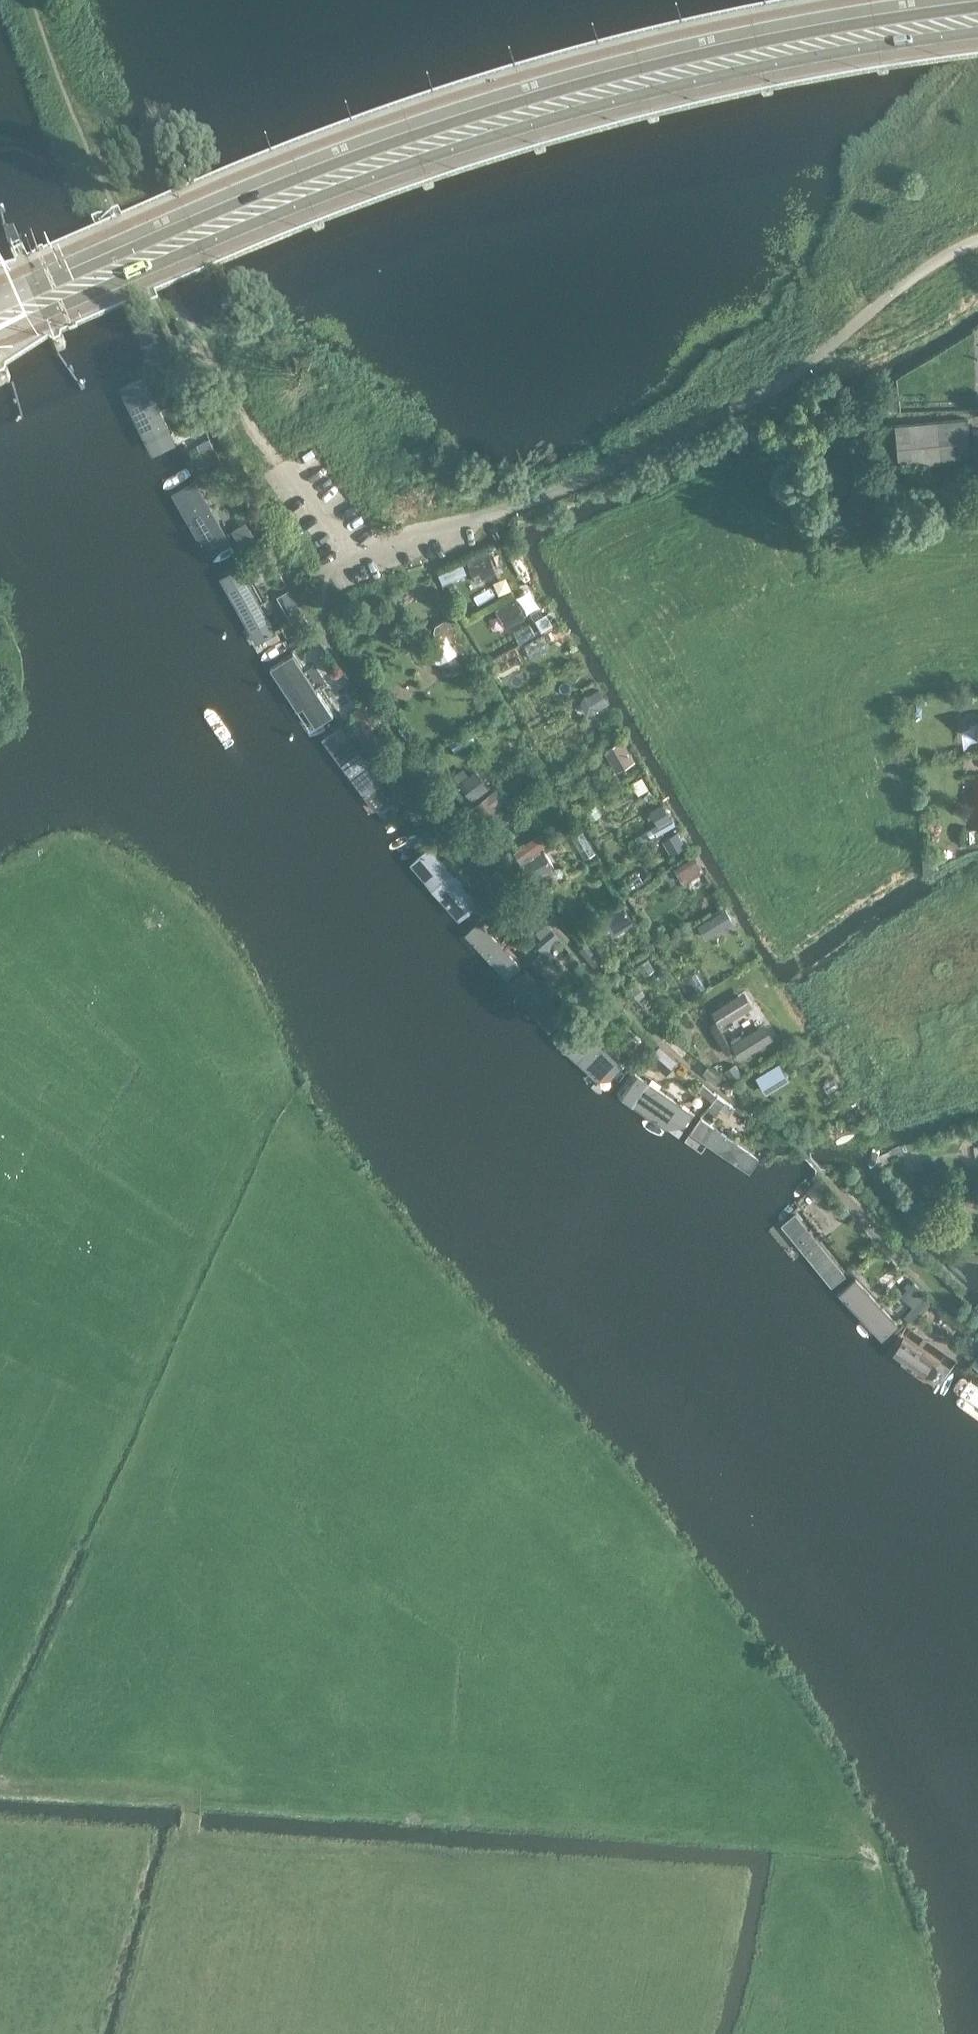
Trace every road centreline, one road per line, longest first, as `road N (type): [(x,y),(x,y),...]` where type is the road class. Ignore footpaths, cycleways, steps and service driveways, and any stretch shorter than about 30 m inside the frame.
road 1 (secondary): [(0,314),(296,188),(498,117),(719,59),(977,14)]
road 2 (track): [(886,1959),(871,1852),(820,1823),(189,1791)]
road 3 (residential): [(475,520),(658,450),(784,385),(874,306),(977,237)]
road 4 (track): [(189,1791),(0,1785)]

